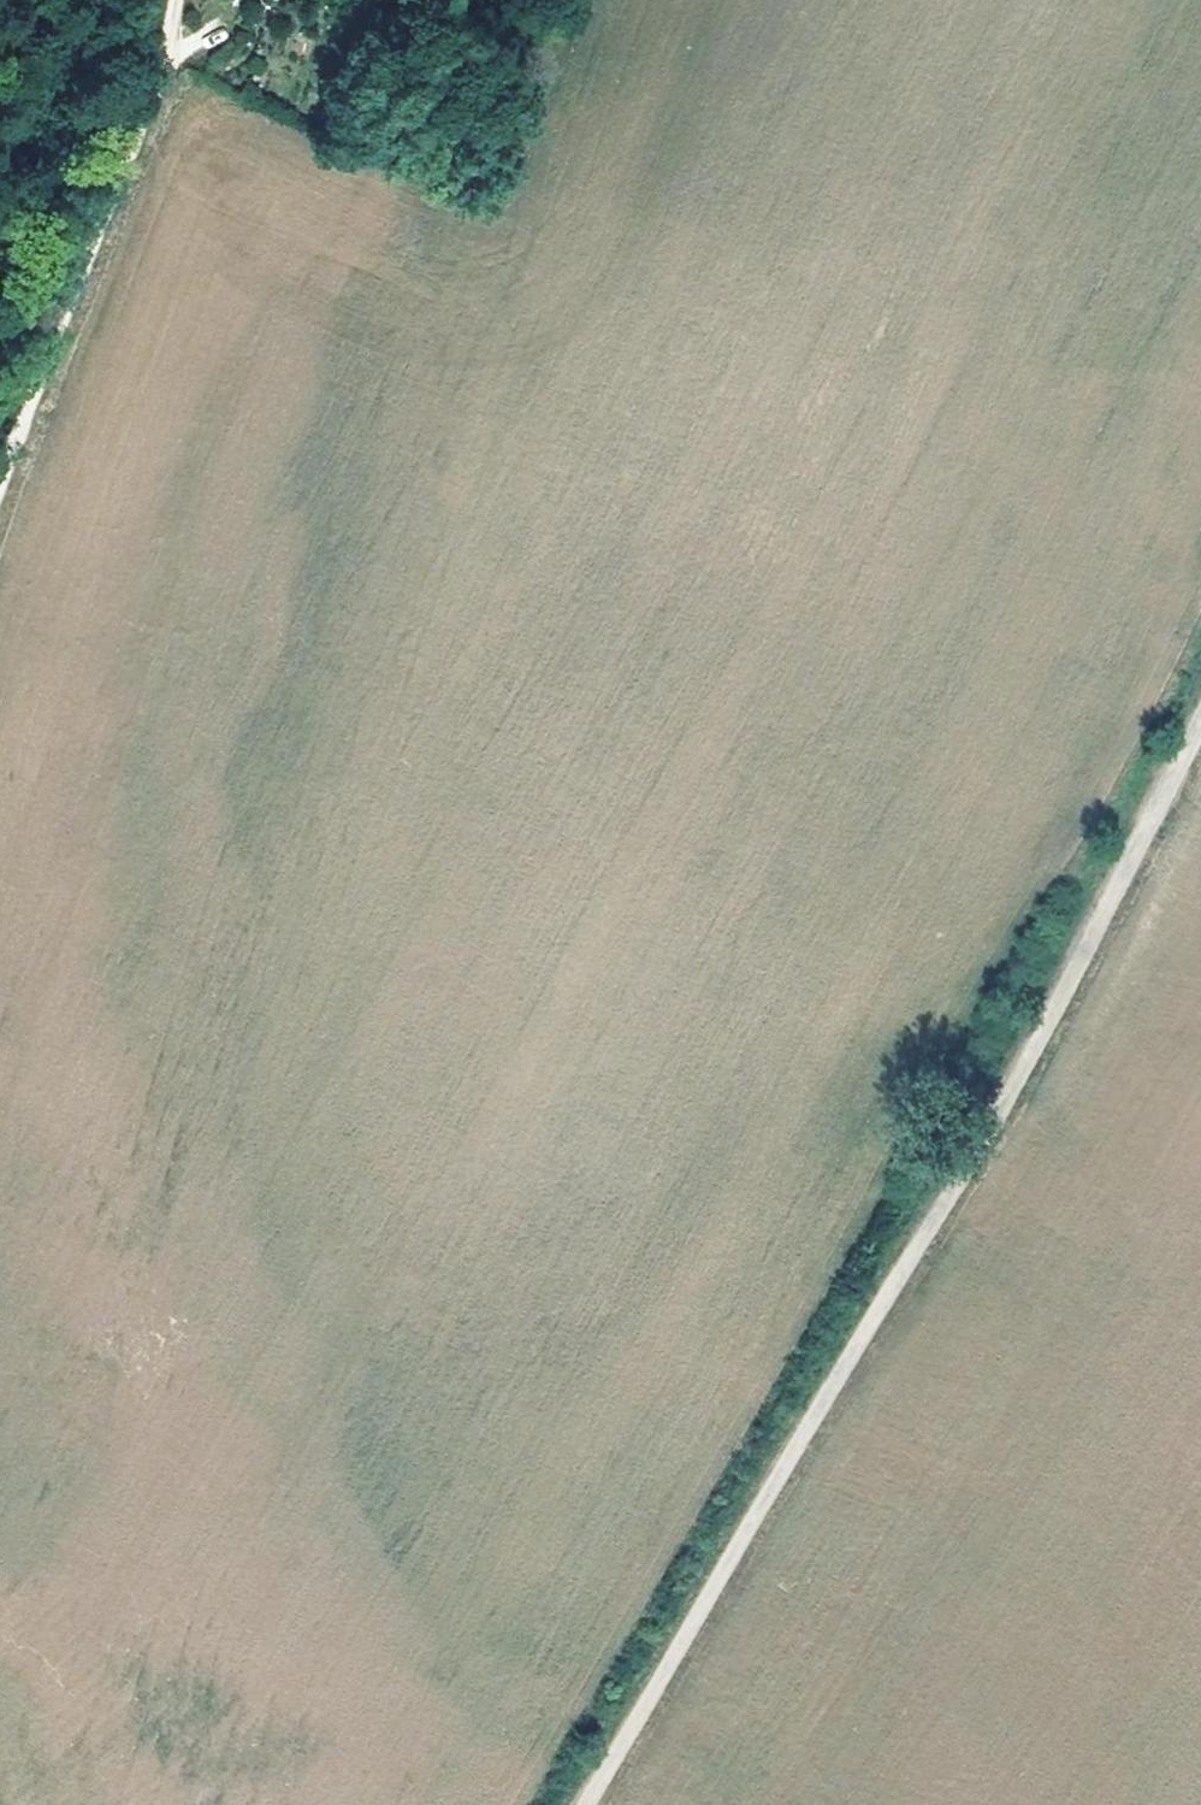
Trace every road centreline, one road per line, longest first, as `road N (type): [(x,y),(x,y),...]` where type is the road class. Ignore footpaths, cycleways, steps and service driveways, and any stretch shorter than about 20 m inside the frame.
road 1 (unclassified): [(1200,713),(1056,1005),(581,1804)]
road 2 (track): [(171,0),(159,82),(0,483)]

